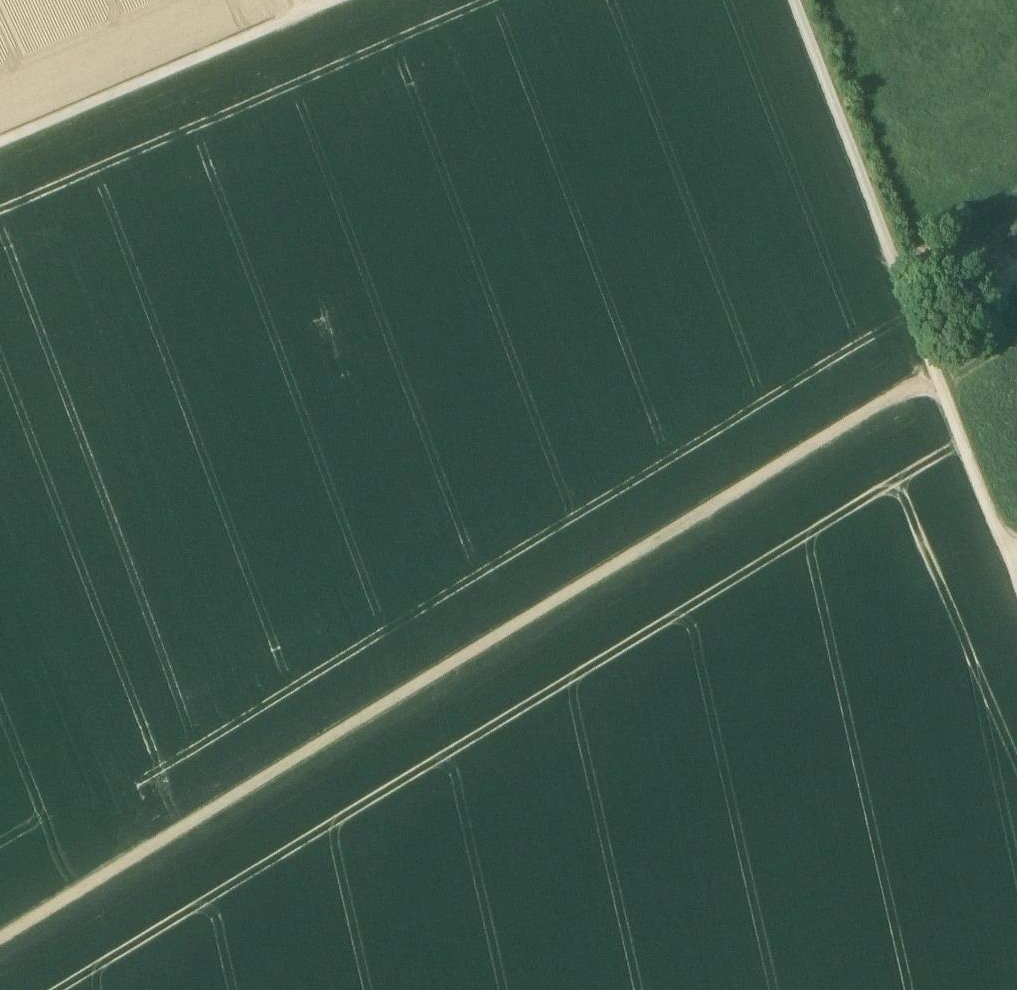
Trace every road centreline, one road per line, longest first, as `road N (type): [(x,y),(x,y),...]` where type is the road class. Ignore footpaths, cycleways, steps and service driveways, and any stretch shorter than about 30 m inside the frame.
road 1 (track): [(0,942),(915,389),(940,384)]
road 2 (residential): [(792,0),(1013,561)]
road 3 (track): [(0,145),(335,0)]

